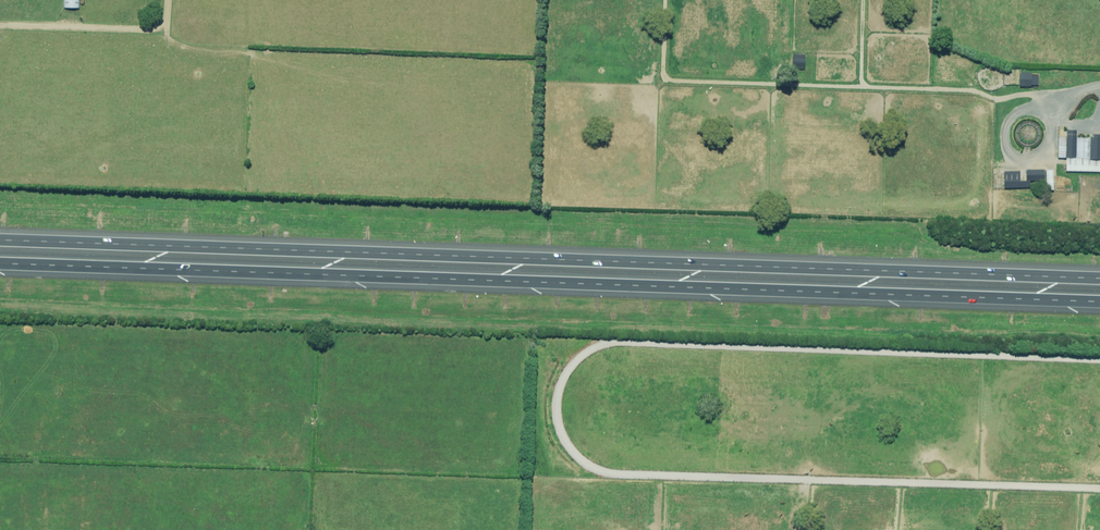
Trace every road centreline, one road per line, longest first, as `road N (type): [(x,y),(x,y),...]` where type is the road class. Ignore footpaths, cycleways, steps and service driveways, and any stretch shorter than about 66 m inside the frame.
road 1 (motorway): [(0,241),(1099,278)]
road 2 (motorway): [(1099,302),(0,268)]

